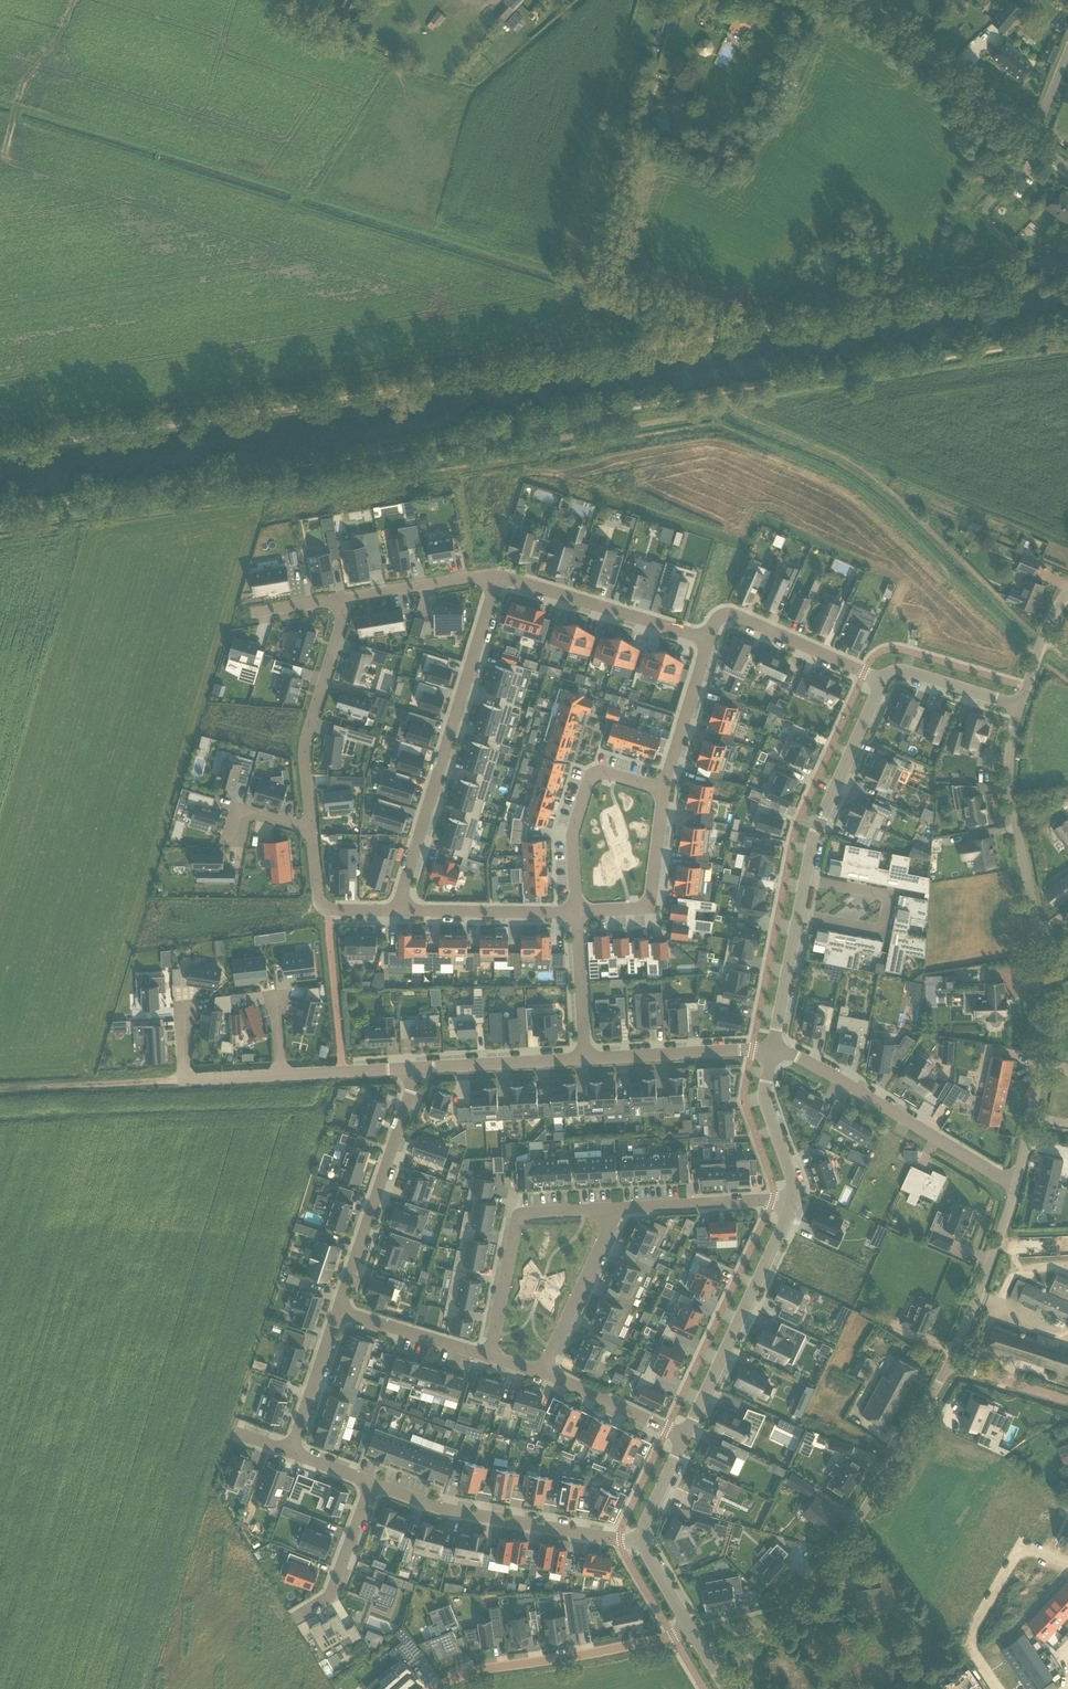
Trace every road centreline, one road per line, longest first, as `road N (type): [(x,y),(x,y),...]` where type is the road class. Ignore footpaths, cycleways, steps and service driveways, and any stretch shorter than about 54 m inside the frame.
road 1 (track): [(748,333),(589,285),(554,264),(301,194),(293,209)]
road 2 (residential): [(1015,1187),(1041,1064),(1044,998),(1010,790),(1019,707)]
road 3 (residential): [(746,1678),(760,1638),(864,1512),(949,1363)]
road 4 (residential): [(501,577),(403,907)]
road 5 (residential): [(1015,1187),(814,1062),(772,1050)]
road 6 (residential): [(640,1540),(446,1506),(369,1483)]
road 7 (residential): [(693,1633),(468,1675),(439,1688)]
road 8 (residential): [(686,1437),(793,1200)]
road 9 (residential): [(420,1070),(337,1312)]
road 10 (residential): [(487,1356),(522,1216),(617,1209)]
road 11 (residential): [(347,599),(303,749),(309,829)]
road 12 (residential): [(574,909),(573,832),(593,770),(663,791)]
road 13 (residential): [(706,638),(501,577)]
road 14 (residential): [(806,878),(815,832),(879,679)]
road 15 (residential): [(799,915),(884,932),(891,895),(806,878)]
road 16 (unclassified): [(1030,140),(868,8)]
road 17 (residential): [(1067,1566),(1038,1552),(1015,1556),(973,1629),(974,1657),(996,1688)]
road 18 (residential): [(879,679),(741,618),(723,616),(706,638)]
road 19 (residential): [(663,791),(648,907),(574,909)]
road 20 (residential): [(772,1050),(584,1058)]
road 21 (residential): [(949,1363),(1015,1187)]
road 22 (track): [(186,1080),(0,1090)]
road 23 (residential): [(283,1076),(186,1080),(185,1000)]
road 24 (residential): [(617,1209),(545,1370)]
road 25 (residential): [(617,1209),(793,1200)]
road 26 (residential): [(403,907),(574,909)]
road 27 (residential): [(584,1058),(420,1070)]
road 28 (residential): [(706,638),(663,791)]
road 29 (residential): [(309,829),(322,905),(403,907)]
road 30 (residential): [(297,1616),(330,1596),(369,1483)]
road 31 (residential): [(487,1356),(337,1312)]
road 32 (residential): [(686,1437),(545,1370)]
road 33 (residential): [(501,577),(347,599)]
road 34 (residential): [(793,1200),(764,1096),(772,1050)]
road 35 (residential): [(584,1058),(574,909)]
road 36 (residential): [(879,679),(900,670),(1019,707)]
road 37 (residential): [(337,1312),(292,1451)]
road 38 (residential): [(772,1050),(799,915)]
road 39 (residential): [(420,1070),(283,1076)]
road 40 (residential): [(1067,1399),(949,1363)]
road 41 (unclassified): [(1019,707),(1067,597)]

